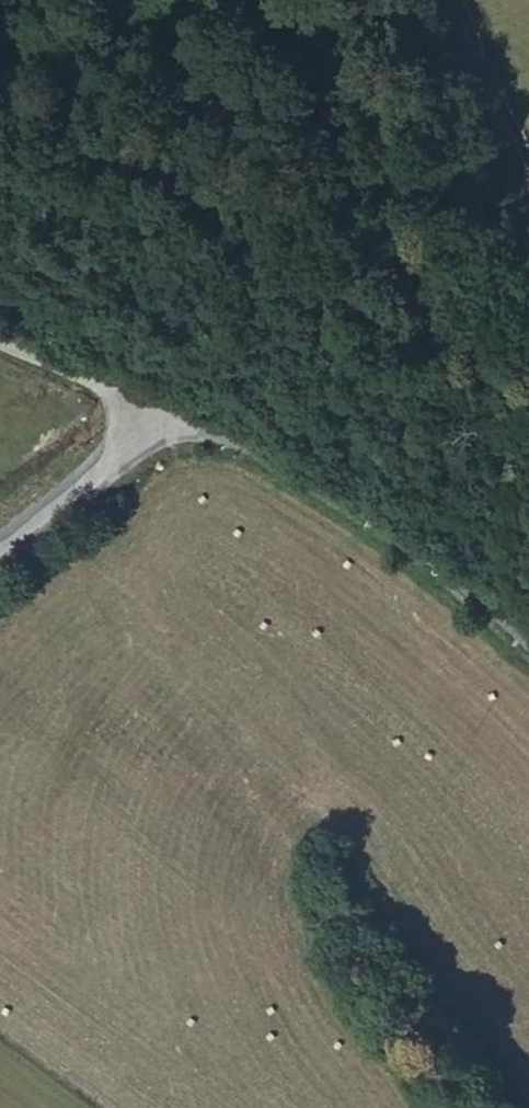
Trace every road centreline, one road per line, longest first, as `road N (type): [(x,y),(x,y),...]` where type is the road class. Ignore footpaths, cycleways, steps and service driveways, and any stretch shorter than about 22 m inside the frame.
road 1 (unclassified): [(142,411),(240,445),(356,507),(528,667)]
road 2 (unclassified): [(142,411),(122,444),(0,556)]
road 3 (track): [(528,162),(458,0)]
road 4 (unclassified): [(0,343),(142,411)]

